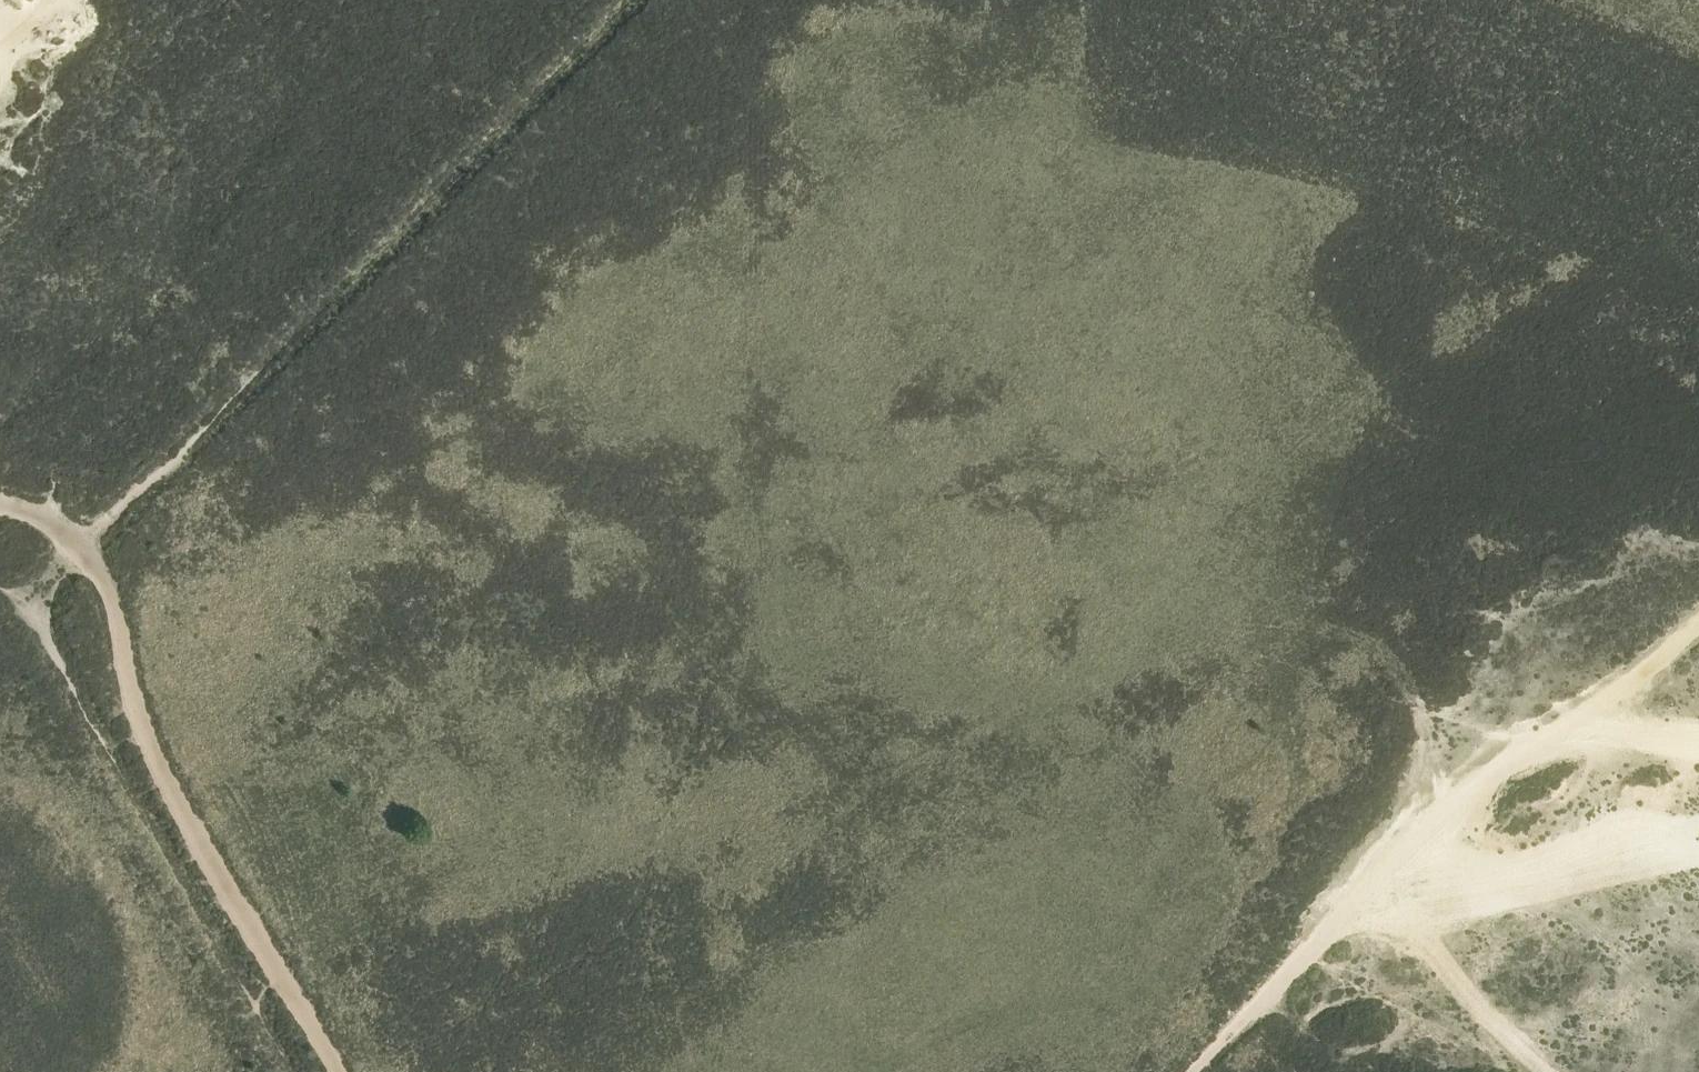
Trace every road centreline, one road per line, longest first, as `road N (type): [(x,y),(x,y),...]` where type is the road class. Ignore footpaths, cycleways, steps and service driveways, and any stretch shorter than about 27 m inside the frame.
road 1 (track): [(0,503),(38,508),(90,542),(164,775),(335,1071)]
road 2 (track): [(1195,1071),(1448,811),(1698,626)]

